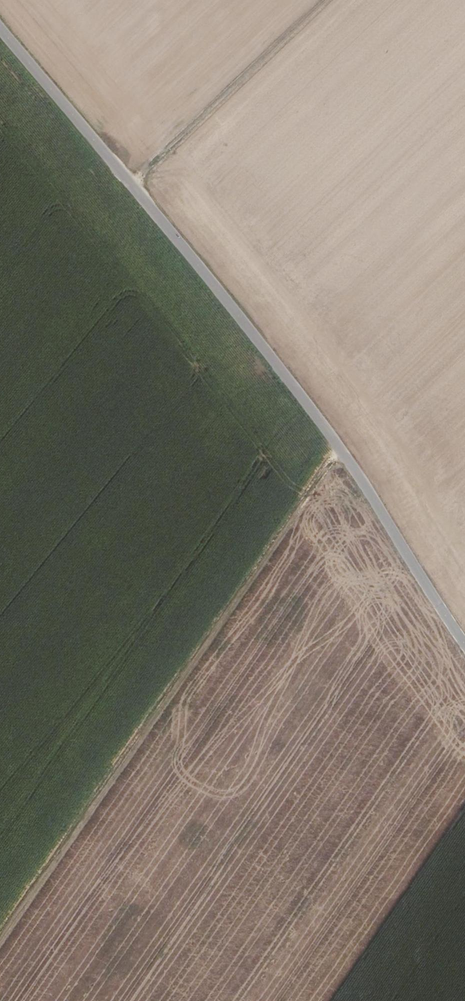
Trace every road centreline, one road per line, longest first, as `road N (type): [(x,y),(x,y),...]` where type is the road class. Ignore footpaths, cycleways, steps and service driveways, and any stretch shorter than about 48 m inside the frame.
road 1 (unclassified): [(464,644),(278,358),(0,20)]
road 2 (track): [(343,450),(0,952)]
road 3 (track): [(325,0),(136,182)]

